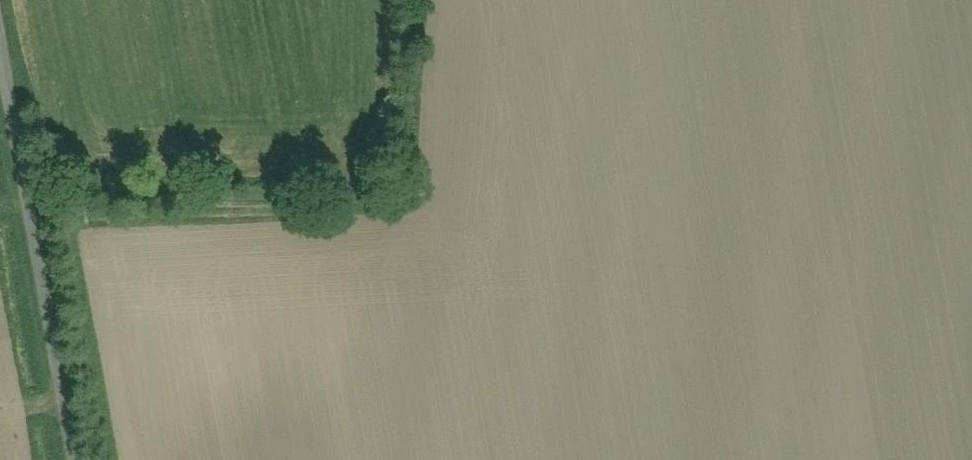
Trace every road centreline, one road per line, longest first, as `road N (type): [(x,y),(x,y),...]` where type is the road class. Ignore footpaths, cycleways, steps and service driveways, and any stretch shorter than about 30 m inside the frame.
road 1 (residential): [(77,459),(0,41)]

